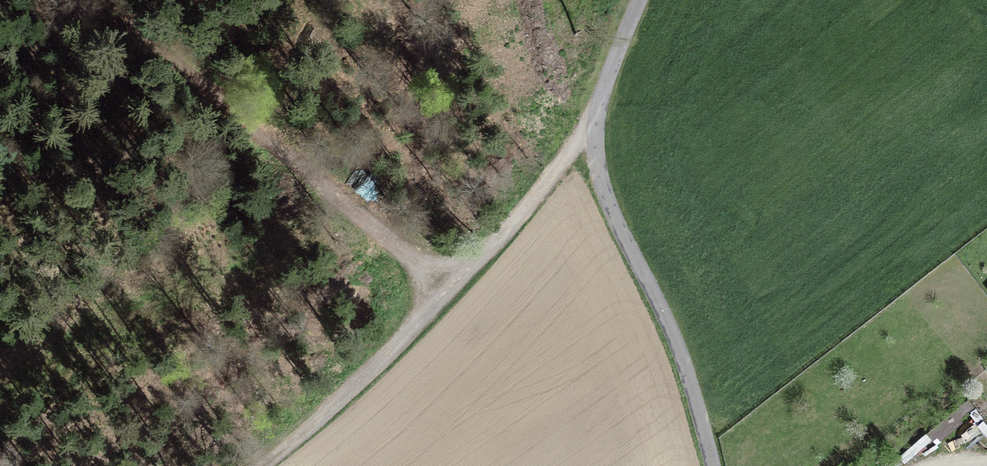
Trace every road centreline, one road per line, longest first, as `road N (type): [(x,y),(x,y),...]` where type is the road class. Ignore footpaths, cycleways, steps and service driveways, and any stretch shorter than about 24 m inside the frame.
road 1 (unclassified): [(640,0),(602,101),(599,172),(675,340),(713,465)]
road 2 (track): [(597,120),(505,235),(344,399),(249,465)]
road 3 (track): [(97,0),(451,289)]

